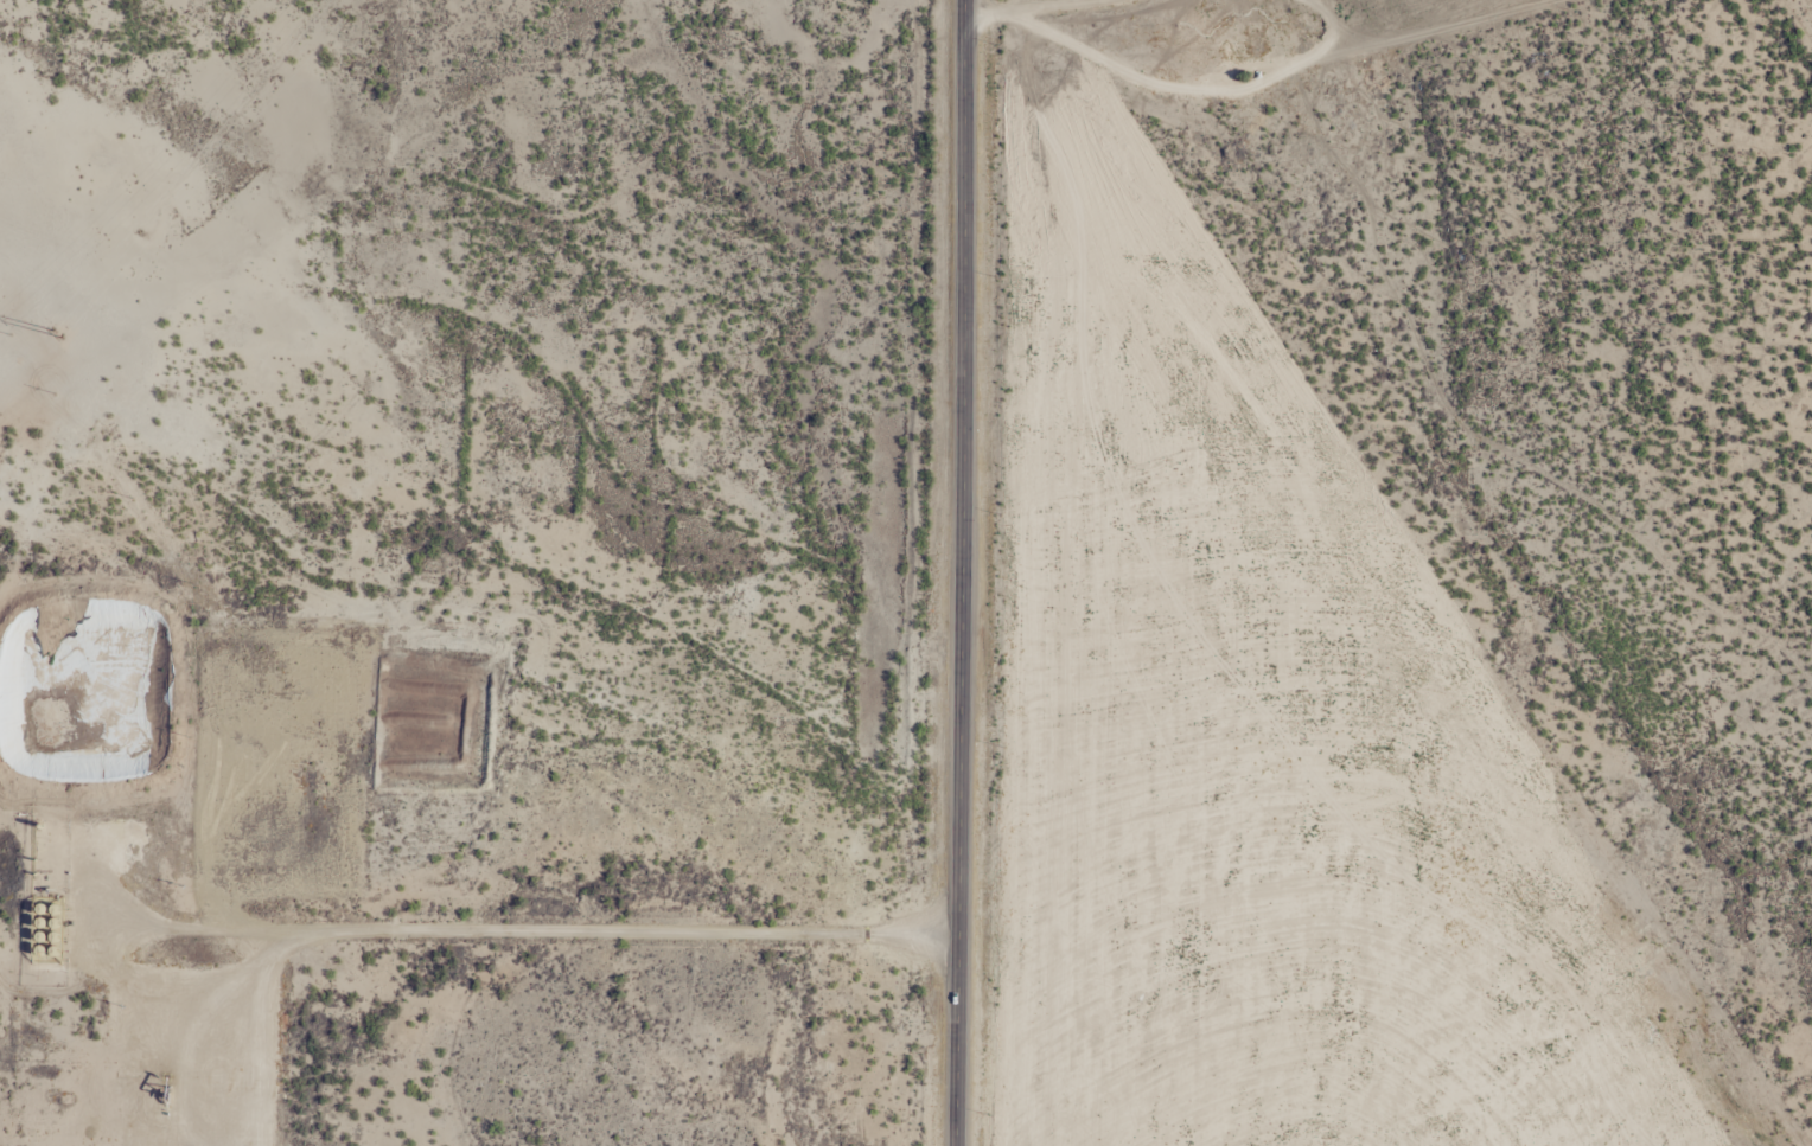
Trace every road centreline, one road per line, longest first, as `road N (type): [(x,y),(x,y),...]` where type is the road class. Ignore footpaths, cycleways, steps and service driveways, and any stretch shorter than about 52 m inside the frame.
road 1 (tertiary): [(962,0),(954,1145)]
road 2 (track): [(956,999),(791,967),(567,748),(466,683),(58,570),(0,546)]

